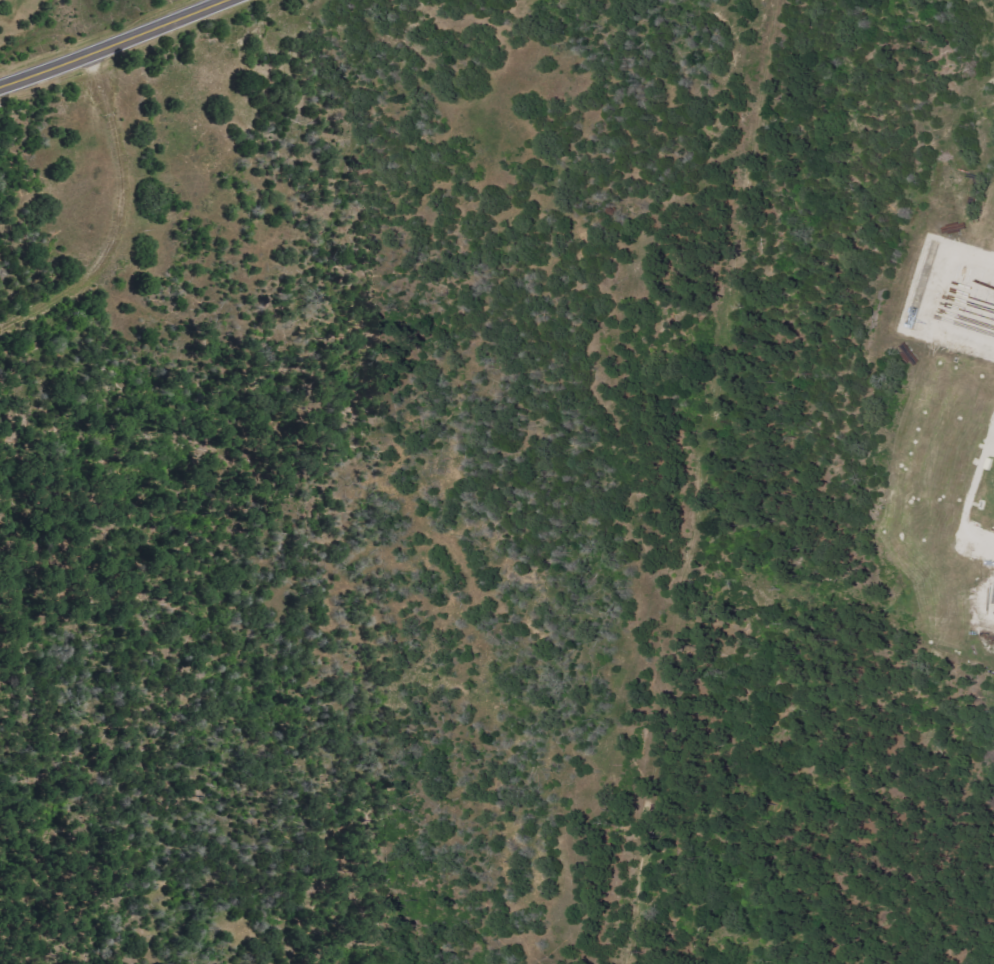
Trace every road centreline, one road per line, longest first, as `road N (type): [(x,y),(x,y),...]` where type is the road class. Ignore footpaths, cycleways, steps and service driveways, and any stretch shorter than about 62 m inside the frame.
road 1 (residential): [(0,323),(82,272),(118,222),(119,143),(110,101),(84,50)]
road 2 (secondary): [(0,81),(215,0)]

